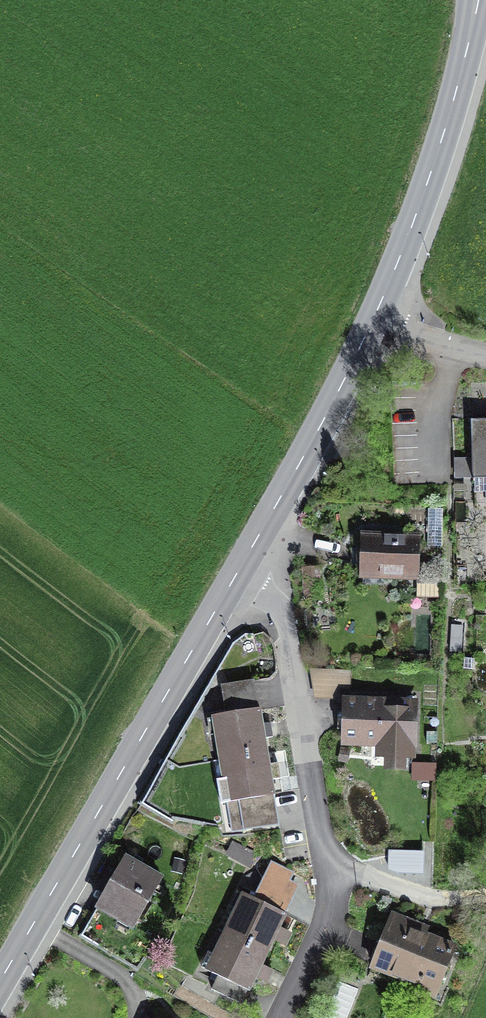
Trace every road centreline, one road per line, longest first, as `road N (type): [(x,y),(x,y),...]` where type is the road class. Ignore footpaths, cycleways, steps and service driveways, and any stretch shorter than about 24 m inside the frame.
road 1 (secondary): [(0,982),(253,548)]
road 2 (residential): [(280,1017),(341,891),(253,548)]
road 3 (secondary): [(372,326),(436,161),(479,0)]
road 4 (secondary): [(253,548),(372,326)]
road 5 (track): [(485,904),(429,905),(383,890),(341,891)]

